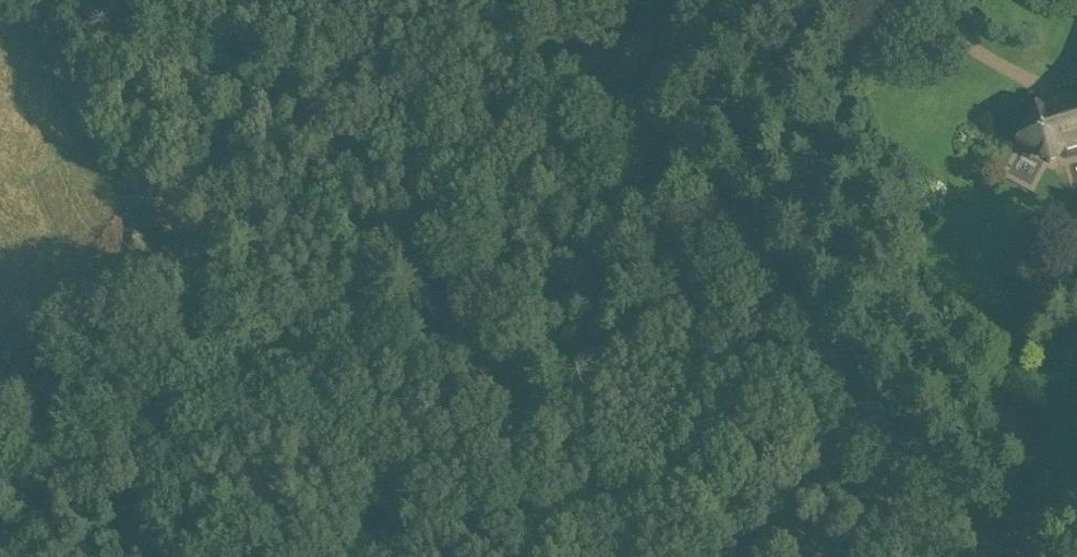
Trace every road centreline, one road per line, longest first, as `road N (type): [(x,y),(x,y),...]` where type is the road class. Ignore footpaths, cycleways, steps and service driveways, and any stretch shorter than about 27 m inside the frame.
road 1 (secondary): [(945,556),(625,102)]
road 2 (unclassified): [(625,102),(778,0)]
road 3 (secondary): [(625,102),(536,0)]

